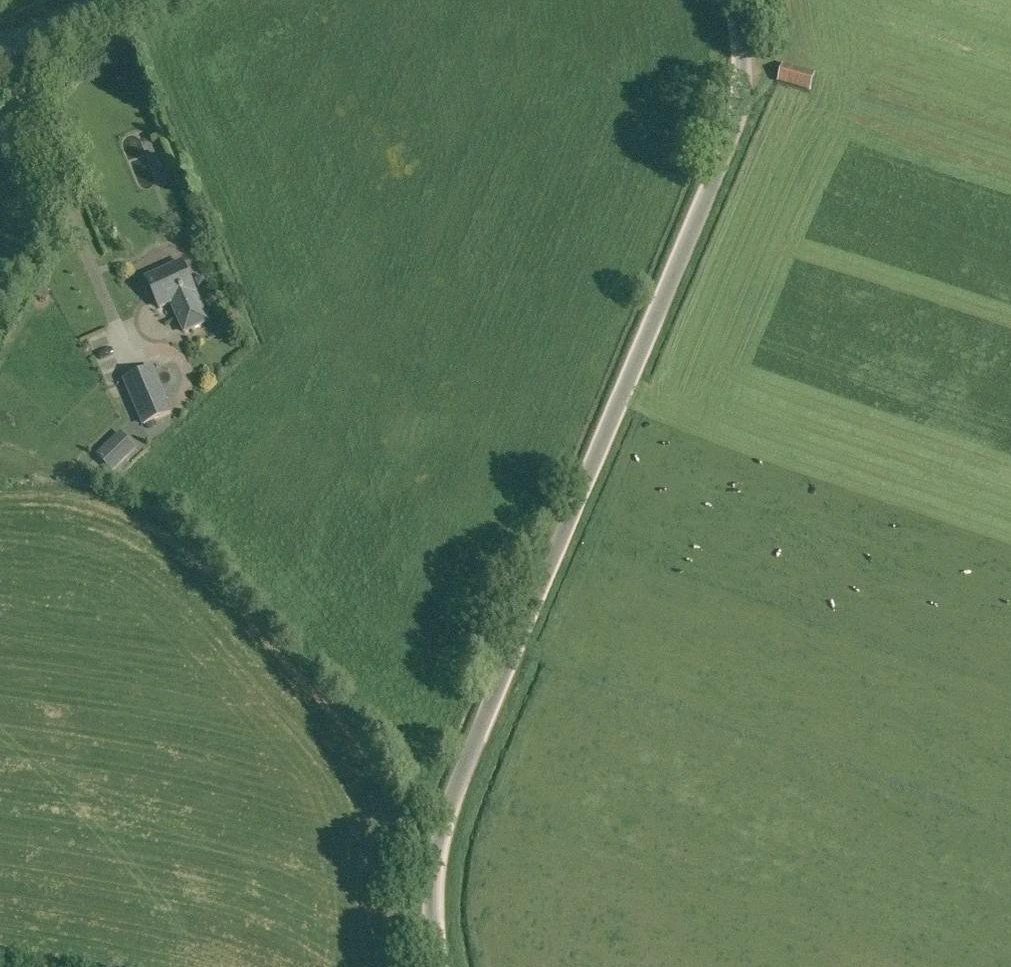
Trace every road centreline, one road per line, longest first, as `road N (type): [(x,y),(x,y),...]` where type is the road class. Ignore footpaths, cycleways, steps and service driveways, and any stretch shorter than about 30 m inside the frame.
road 1 (unclassified): [(441,966),(434,876),(448,816),(735,125),(743,75),(735,0)]
road 2 (tertiary): [(0,55),(119,0)]

